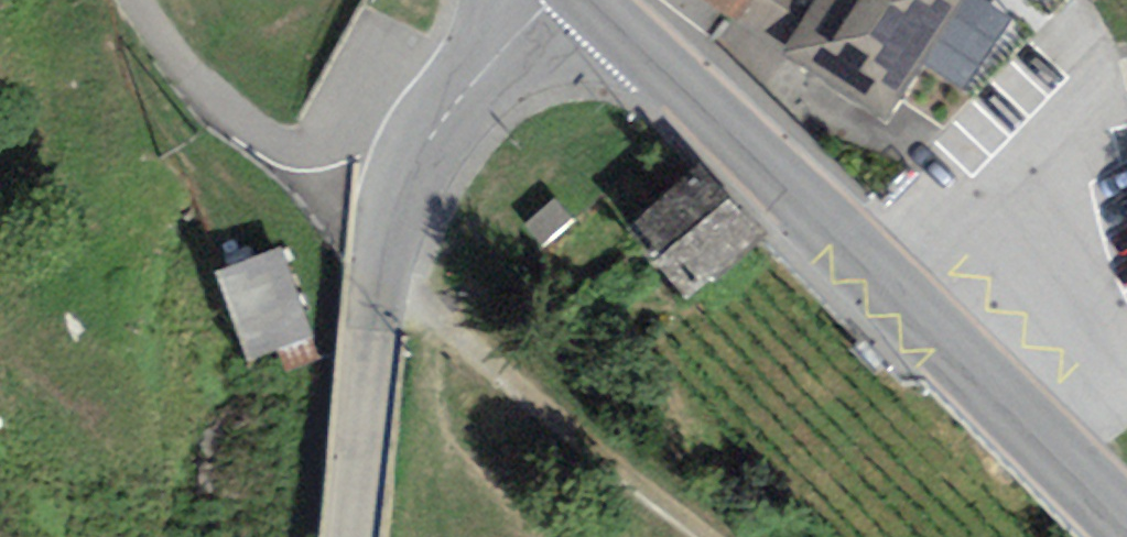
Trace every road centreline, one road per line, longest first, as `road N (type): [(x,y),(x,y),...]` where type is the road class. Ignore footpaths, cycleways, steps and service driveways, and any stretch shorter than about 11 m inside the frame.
road 1 (secondary): [(587,0),(882,273),(1126,521)]
road 2 (tertiary): [(549,0),(424,137),(382,231),(350,536)]
road 3 (track): [(375,275),(705,536)]

